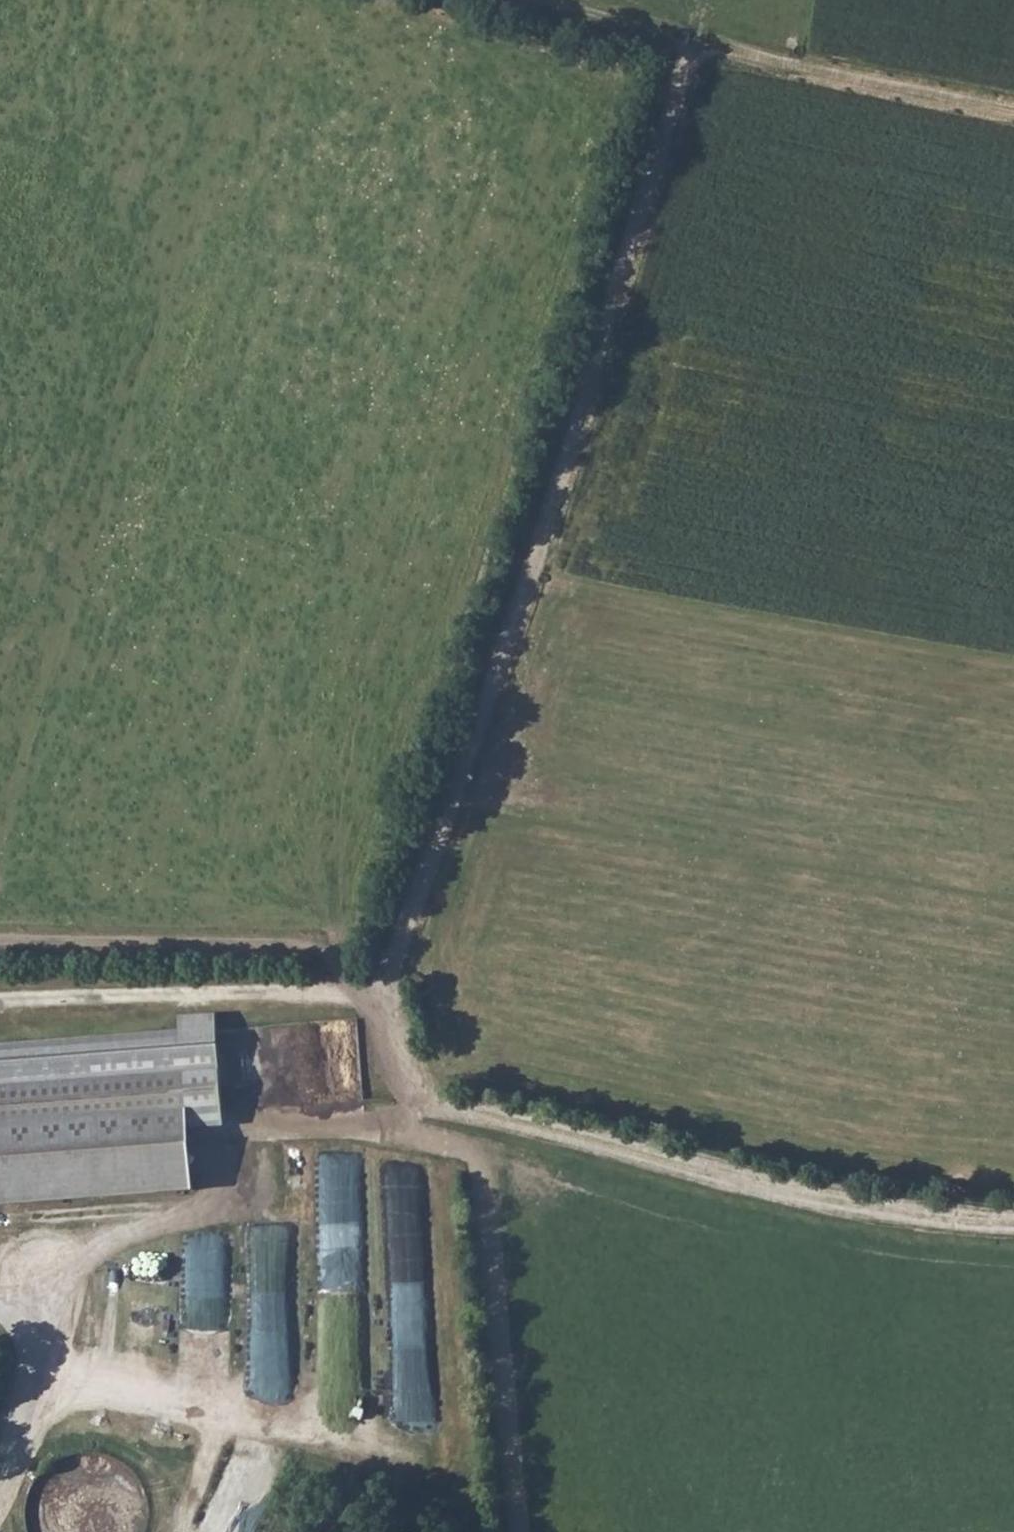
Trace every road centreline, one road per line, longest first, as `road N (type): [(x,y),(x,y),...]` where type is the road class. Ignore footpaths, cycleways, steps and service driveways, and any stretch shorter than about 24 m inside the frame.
road 1 (track): [(1013,1231),(703,1175),(428,1108),(376,1015),(320,995),(0,1003)]
road 2 (track): [(0,1306),(27,1327),(31,1375),(0,1480)]

